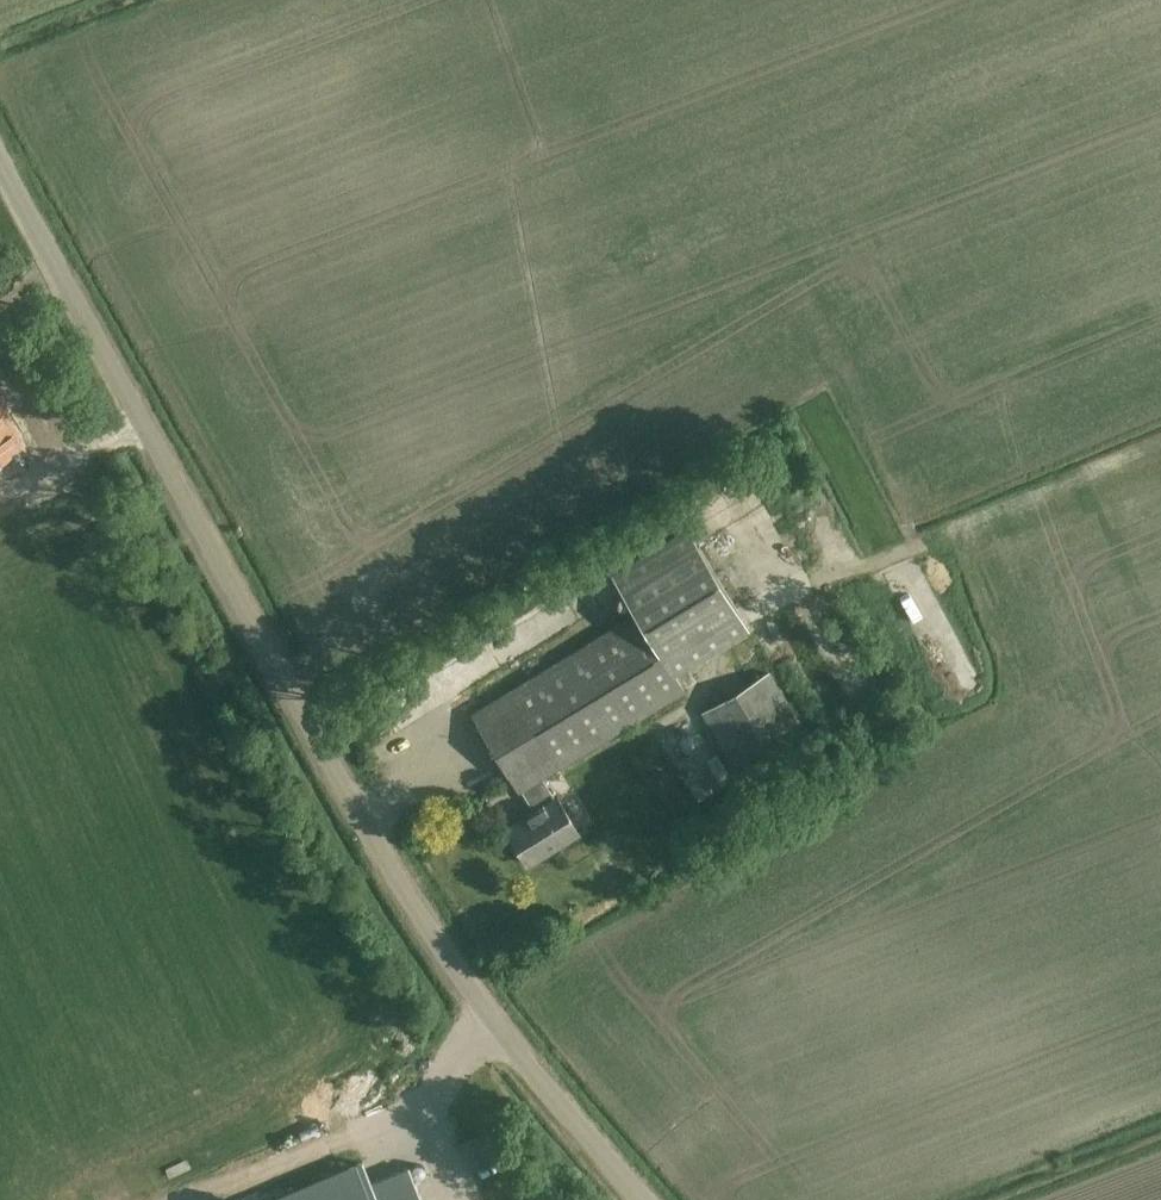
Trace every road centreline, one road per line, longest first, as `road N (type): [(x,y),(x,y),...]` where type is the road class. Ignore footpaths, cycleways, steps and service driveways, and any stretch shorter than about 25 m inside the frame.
road 1 (tertiary): [(632,1199),(492,1041),(0,169)]

